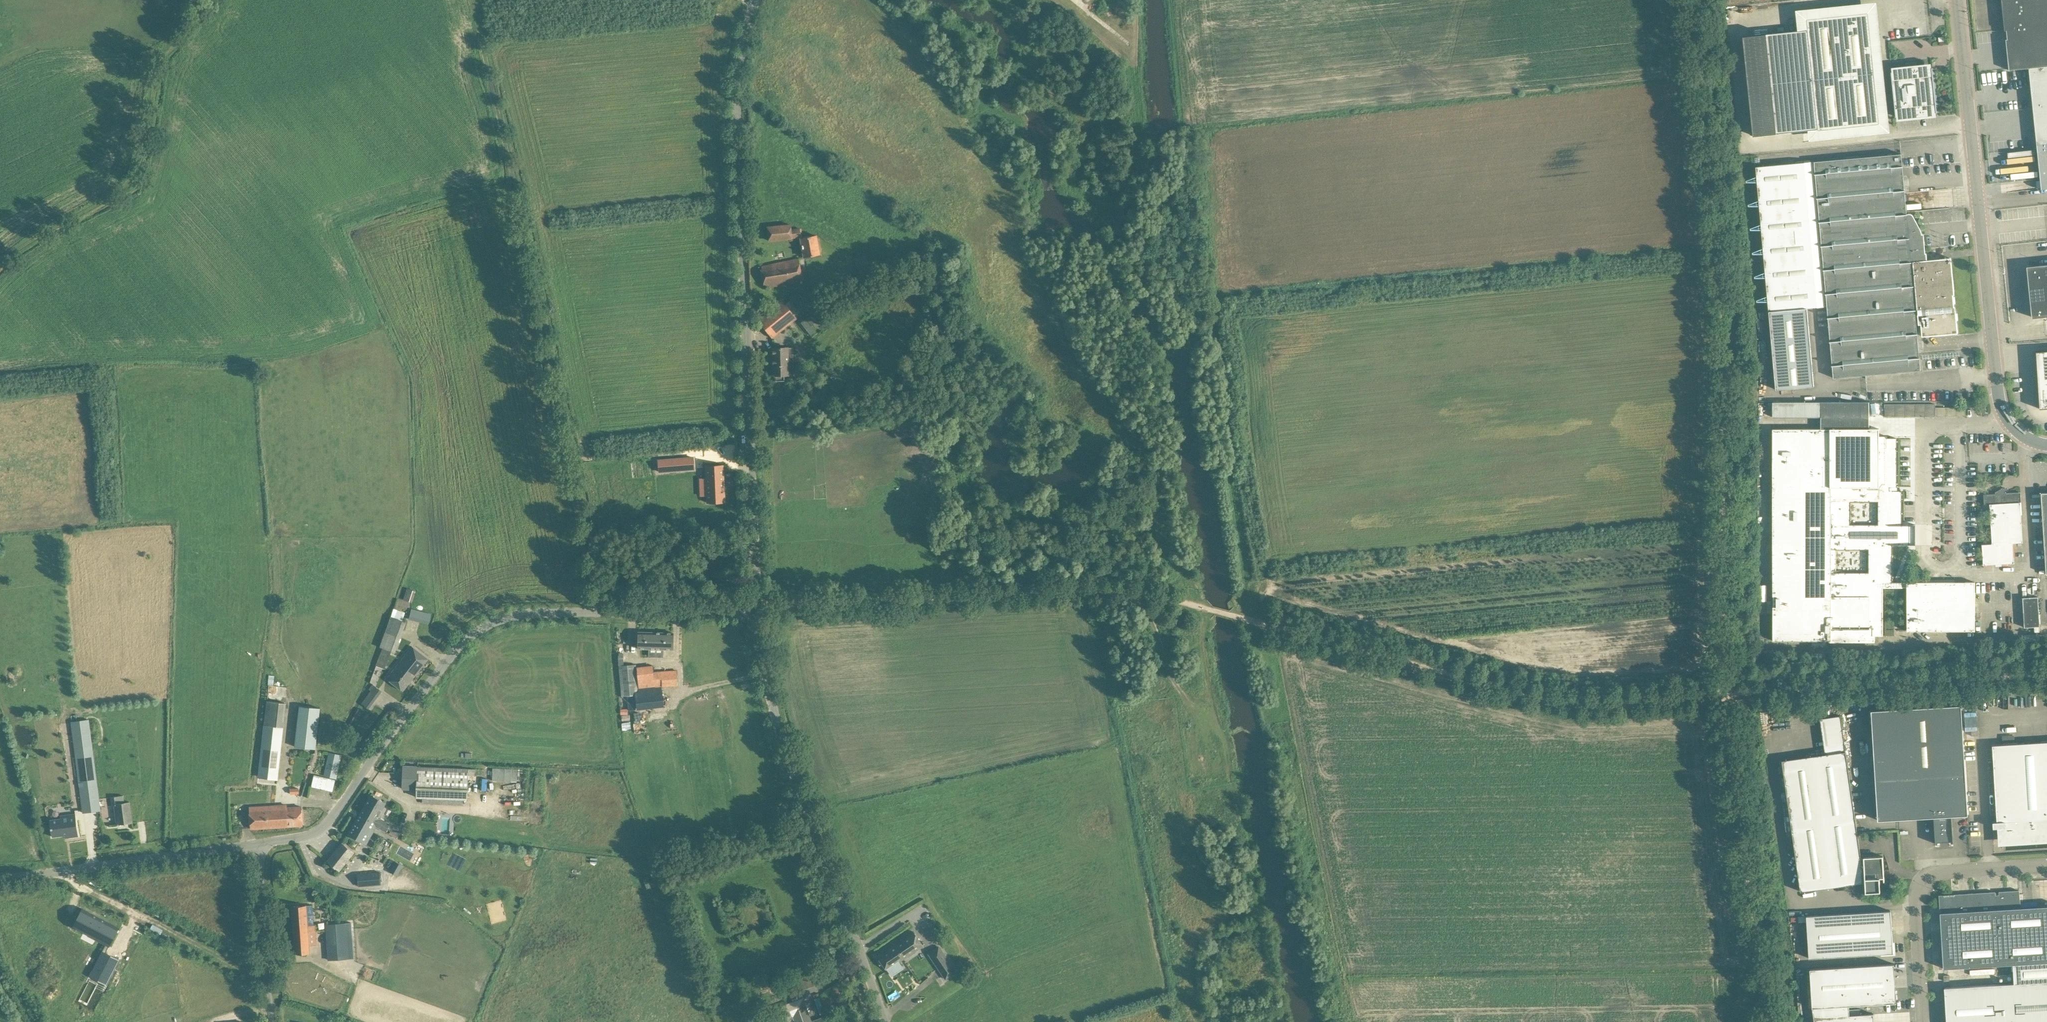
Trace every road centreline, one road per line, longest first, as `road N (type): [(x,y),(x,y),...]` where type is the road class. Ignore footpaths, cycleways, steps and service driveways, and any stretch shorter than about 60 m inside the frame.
road 1 (track): [(1693,0),(1726,294),(1725,679),(1770,1021)]
road 2 (track): [(599,612),(471,0)]
road 3 (unclassified): [(757,608),(736,95),(757,0)]
road 4 (track): [(1726,694),(1542,696),(1243,618)]
road 5 (unclassified): [(1957,0),(1997,385),(2010,423),(2046,443)]
road 6 (residential): [(256,844),(305,836),(334,817),(476,631),(510,617),(599,612)]
road 7 (track): [(1196,605),(1102,591),(757,608)]
road 8 (unclassified): [(885,1021),(785,748),(757,608)]
road 9 (track): [(0,267),(129,187),(164,58),(215,0)]
road 10 (track): [(1726,694),(2046,674)]
road 11 (unclassified): [(1924,1021),(1916,899),(1923,883),(1955,871),(2046,865)]
road 12 (unclassified): [(0,877),(256,844)]
road 13 (track): [(63,871),(268,977)]
road 14 (track): [(1131,595),(1150,617),(1205,738),(1211,780)]
road 15 (residential): [(256,844),(272,1021)]
road 16 (unclassified): [(599,612),(757,608)]

